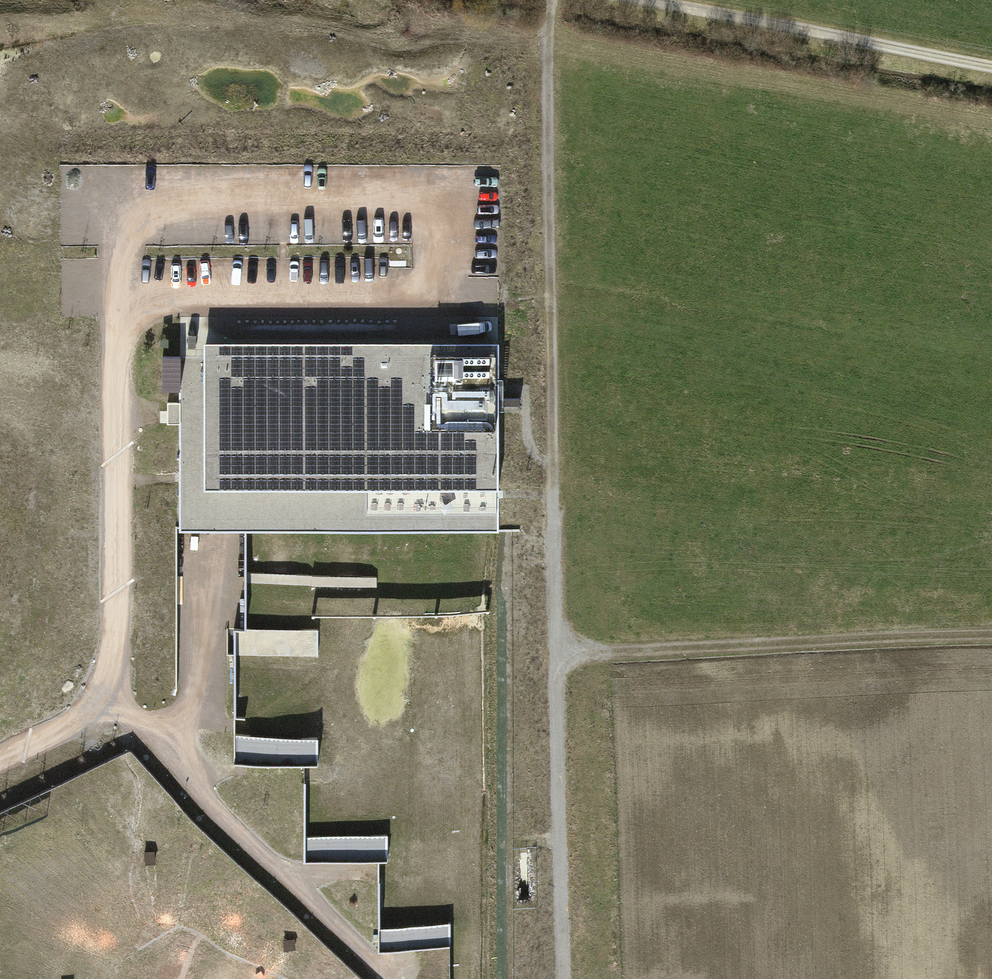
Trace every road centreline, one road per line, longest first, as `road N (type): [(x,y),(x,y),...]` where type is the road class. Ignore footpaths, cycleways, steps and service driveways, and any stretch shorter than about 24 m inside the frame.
road 1 (track): [(0,756),(57,729),(102,686),(118,639),(114,201),(441,196),(441,299)]
road 2 (track): [(548,0),(564,978)]
road 3 (track): [(559,654),(991,634)]
road 4 (track): [(102,686),(177,747),(397,978)]
road 5 (track): [(991,67),(651,0)]
road 6 (track): [(441,299),(115,301)]
road 7 (track): [(167,739),(202,693),(202,550)]

